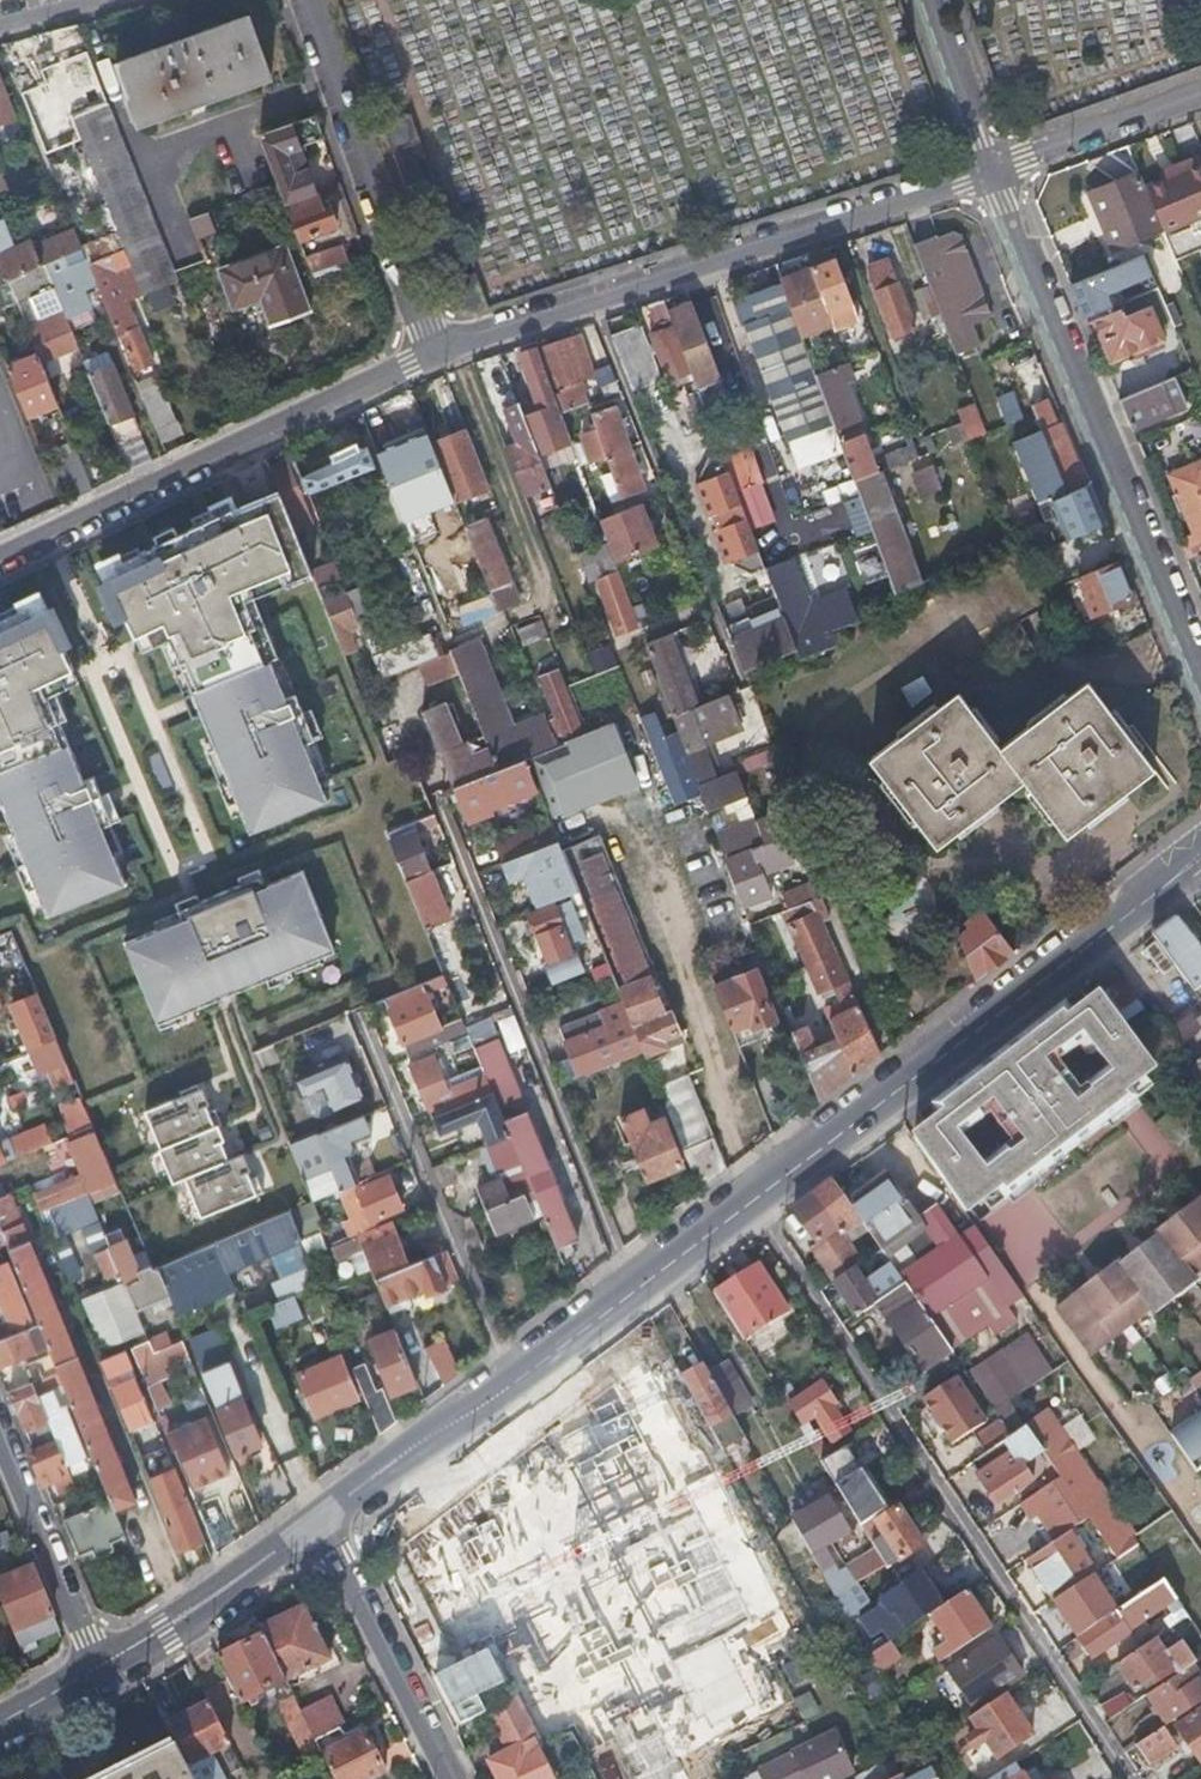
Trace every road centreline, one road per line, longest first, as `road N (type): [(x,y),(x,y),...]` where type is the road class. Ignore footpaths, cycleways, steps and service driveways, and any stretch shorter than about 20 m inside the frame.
road 1 (residential): [(1130,1778),(747,1197)]
road 2 (secondary): [(1200,850),(747,1197)]
road 3 (residential): [(990,174),(1200,672)]
road 4 (residential): [(435,791),(631,1286)]
road 5 (residential): [(0,560),(435,354)]
road 6 (residential): [(590,301),(990,174)]
road 7 (residential): [(590,301),(740,686)]
road 8 (residential): [(435,354),(310,0)]
road 9 (residential): [(366,1033),(507,1379)]
road 10 (residential): [(448,1778),(320,1520)]
road 11 (secondary): [(320,1520),(100,1667)]
road 12 (residential): [(0,1430),(100,1667)]
road 13 (secondary): [(507,1379),(320,1520)]
road 14 (residential): [(1200,96),(990,174)]
road 15 (residential): [(990,174),(929,0)]
road 16 (residential): [(435,354),(590,301)]
road 17 (secondary): [(631,1286),(507,1379)]
road 18 (secondary): [(747,1197),(631,1286)]

